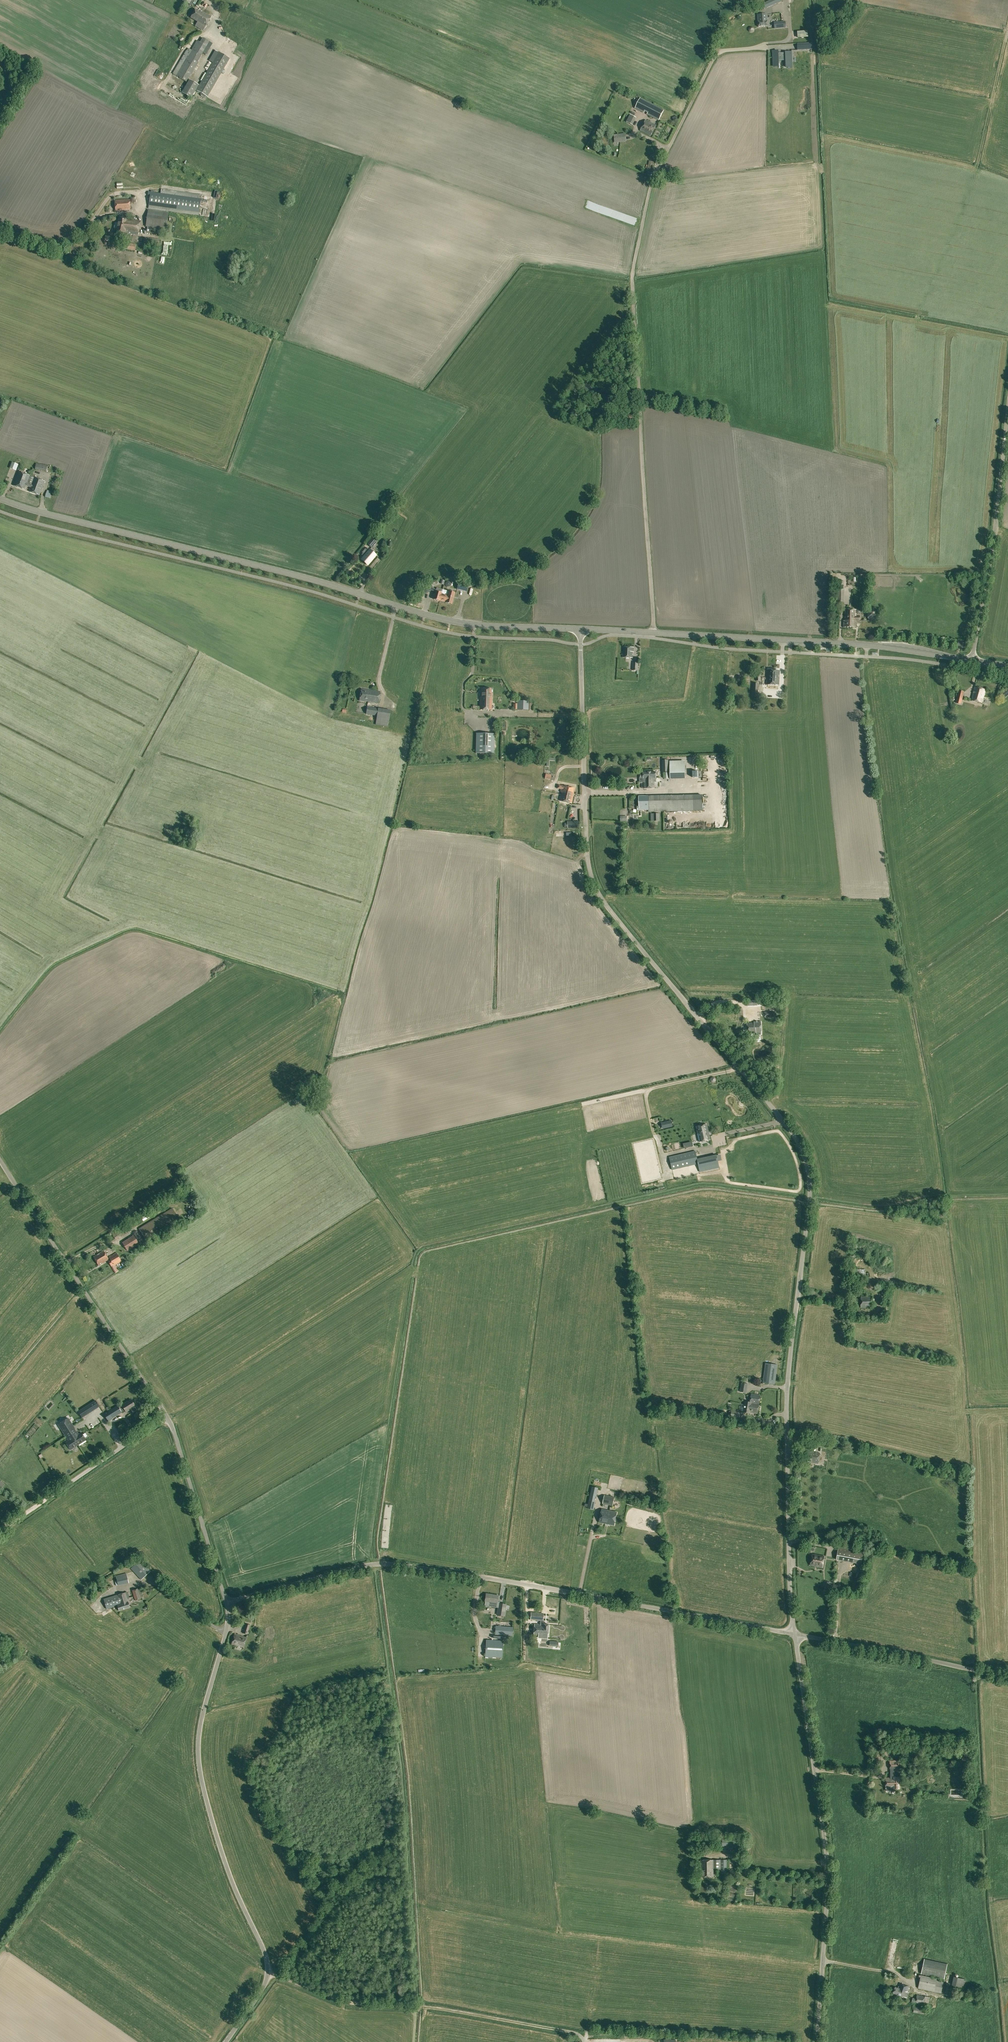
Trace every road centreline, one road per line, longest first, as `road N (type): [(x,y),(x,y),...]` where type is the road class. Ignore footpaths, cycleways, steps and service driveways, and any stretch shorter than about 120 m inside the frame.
road 1 (unclassified): [(794,1633),(787,1390),(809,1171),(798,1138),(613,912),(591,872),(579,628)]
road 2 (primary): [(579,628),(444,618),(0,499)]
road 3 (unclassified): [(794,1633),(400,1564),(352,1568),(227,1601)]
road 4 (unclassified): [(227,1601),(171,1423),(0,1160)]
road 5 (unclassified): [(225,2041),(268,1973),(226,1866),(199,1764),(227,1601)]
road 6 (unclassified): [(817,2041),(827,1861),(794,1633)]
road 7 (primary): [(973,660),(857,644),(579,628)]
road 8 (unclassified): [(973,660),(1007,388)]
road 9 (unclassified): [(794,1633),(1007,1676)]
road 10 (track): [(0,1531),(166,1416)]
road 11 (track): [(581,2036),(414,2006)]
road 12 (track): [(414,2006),(350,2002),(268,1973)]

